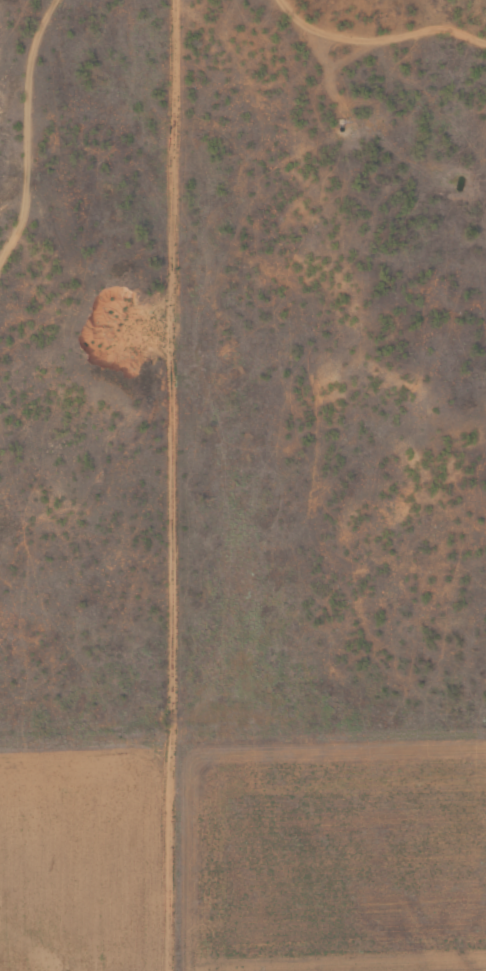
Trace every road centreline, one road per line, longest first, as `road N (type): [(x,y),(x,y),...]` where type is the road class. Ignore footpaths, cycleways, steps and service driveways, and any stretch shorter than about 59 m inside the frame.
road 1 (residential): [(0,206),(28,56),(52,0)]

